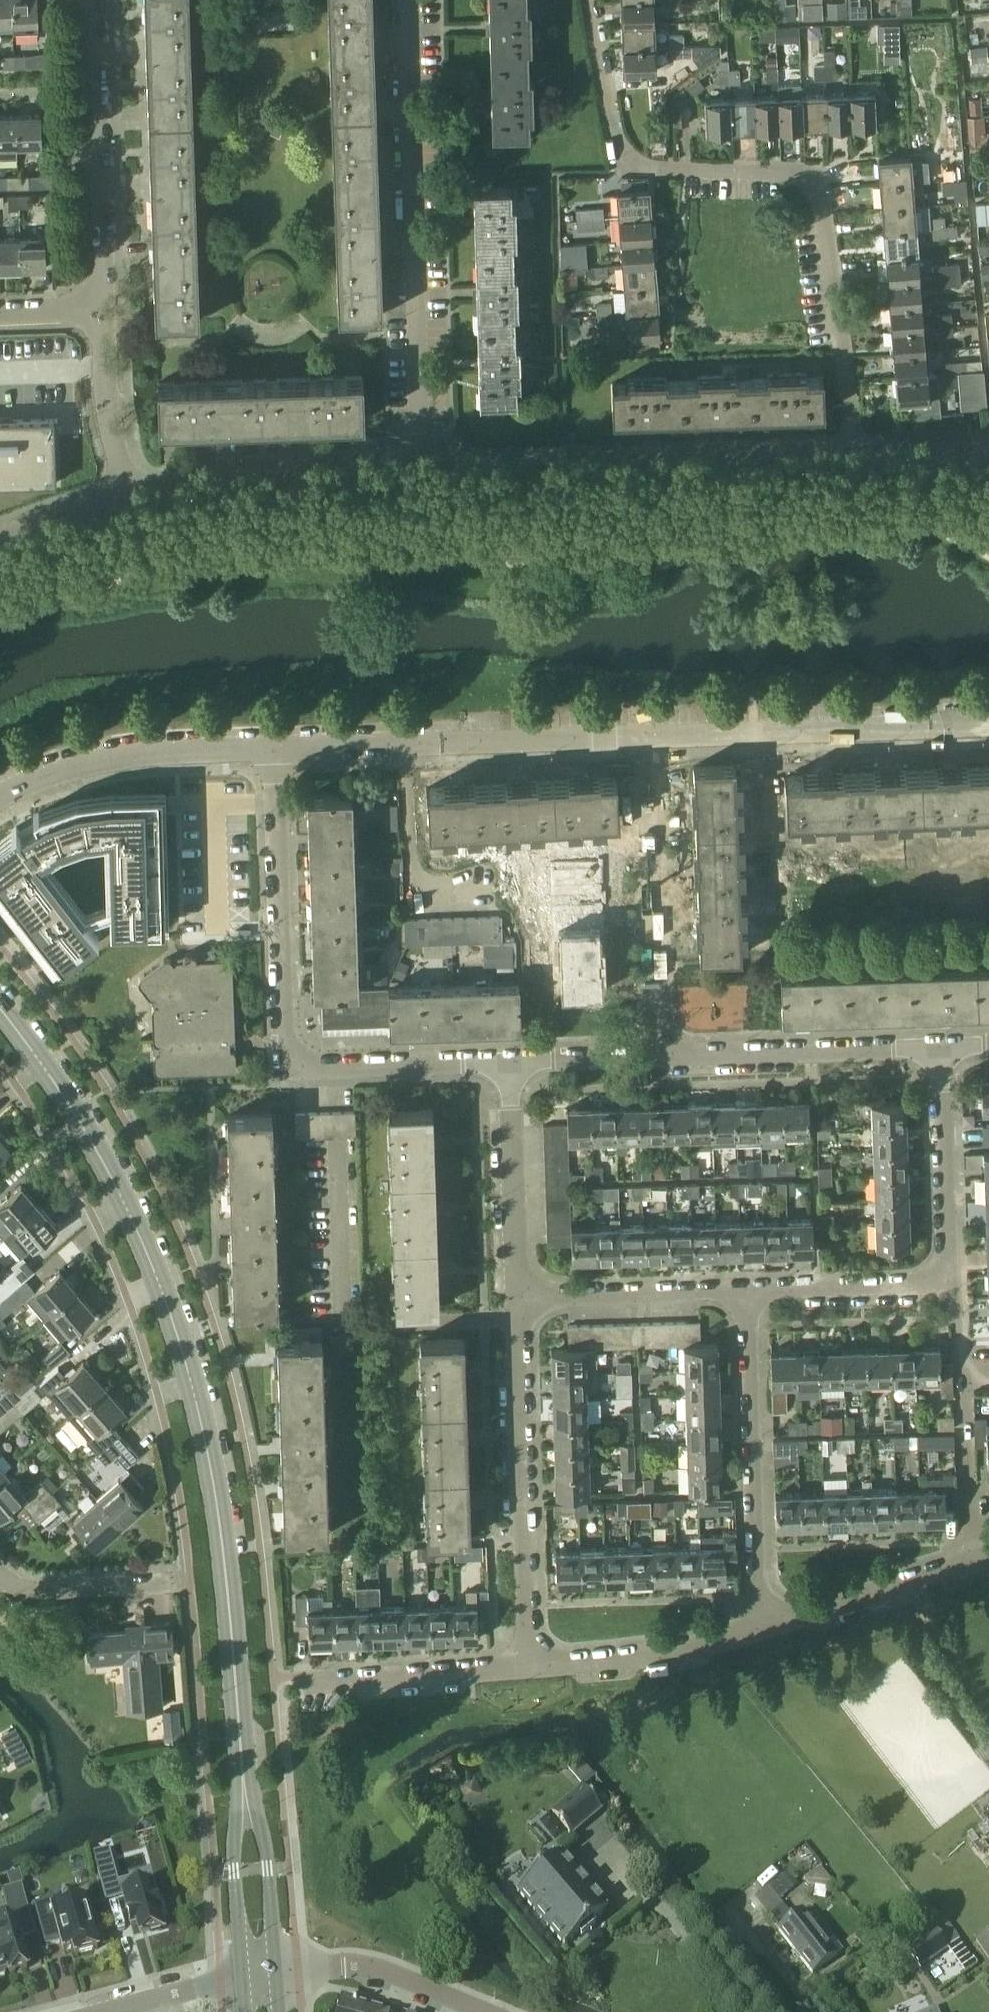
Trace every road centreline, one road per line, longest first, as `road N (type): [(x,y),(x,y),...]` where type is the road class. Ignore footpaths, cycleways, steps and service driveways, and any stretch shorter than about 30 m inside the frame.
road 1 (tertiary): [(244,1763),(222,1528),(182,1343),(110,1173),(0,1011)]
road 2 (residential): [(857,455),(815,172),(623,168),(591,0)]
road 3 (residential): [(418,463),(408,0)]
road 4 (unclassified): [(857,455),(418,463)]
road 5 (residential): [(750,1297),(947,1290),(941,1056)]
road 6 (residential): [(276,751),(646,736)]
road 7 (residential): [(516,1319),(341,1326),(333,1139)]
road 8 (residential): [(524,1669),(516,1319)]
road 9 (residential): [(646,736),(988,725)]
road 10 (residential): [(752,1631),(750,1297)]
road 11 (residential): [(660,1061),(646,736)]
road 12 (residential): [(282,1069),(276,751)]
road 13 (unclassified): [(95,307),(90,0)]
road 14 (unclassified): [(418,463),(116,485)]
road 15 (residential): [(0,794),(101,756),(276,751)]
road 16 (residential): [(660,1061),(941,1056)]
road 17 (residential): [(988,1558),(752,1631)]
road 18 (residential): [(515,1306),(509,1064)]
road 19 (residential): [(515,1306),(750,1297)]
road 20 (residential): [(752,1631),(644,1659),(524,1669)]
road 21 (residential): [(282,1069),(509,1064)]
road 22 (unclassified): [(277,1972),(344,1965),(395,1973),(487,2011)]
road 23 (residential): [(524,1669),(307,1684)]
road 24 (tertiary): [(244,1763),(233,1872),(243,1979)]
road 25 (tertiary): [(277,1972),(269,1870),(244,1763)]
road 26 (unclassified): [(116,485),(95,307)]
road 27 (residential): [(166,1584),(34,1593),(0,1577)]
road 28 (residential): [(509,1064),(660,1061)]
road 29 (unclassified): [(110,2011),(243,1979)]
road 30 (unclassified): [(988,451),(857,455)]
road 31 (unclassified): [(116,485),(0,530)]

